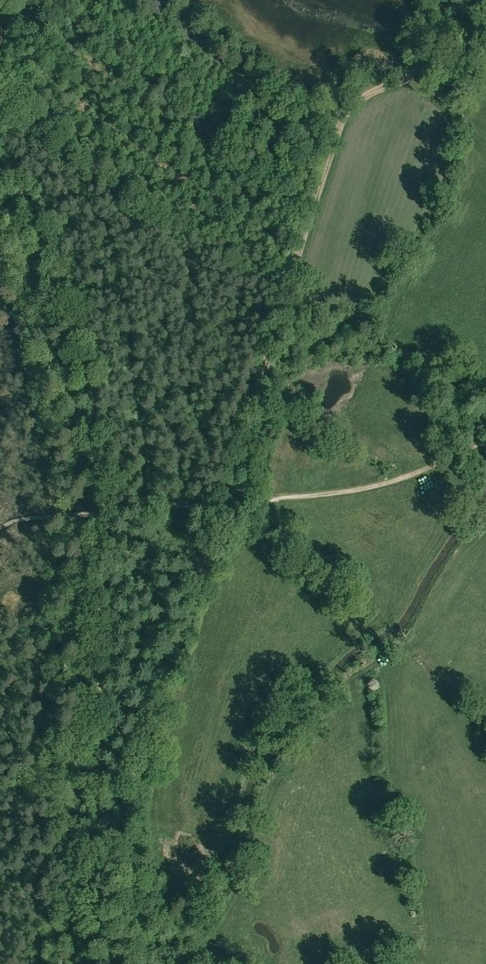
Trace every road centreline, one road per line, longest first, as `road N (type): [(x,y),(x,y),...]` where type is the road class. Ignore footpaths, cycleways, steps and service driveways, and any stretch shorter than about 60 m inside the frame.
road 1 (track): [(446,0),(413,72),(355,99),(338,125),(102,885)]
road 2 (track): [(0,154),(63,273),(93,372),(104,513),(102,885)]
road 3 (track): [(221,504),(363,491),(485,443)]

